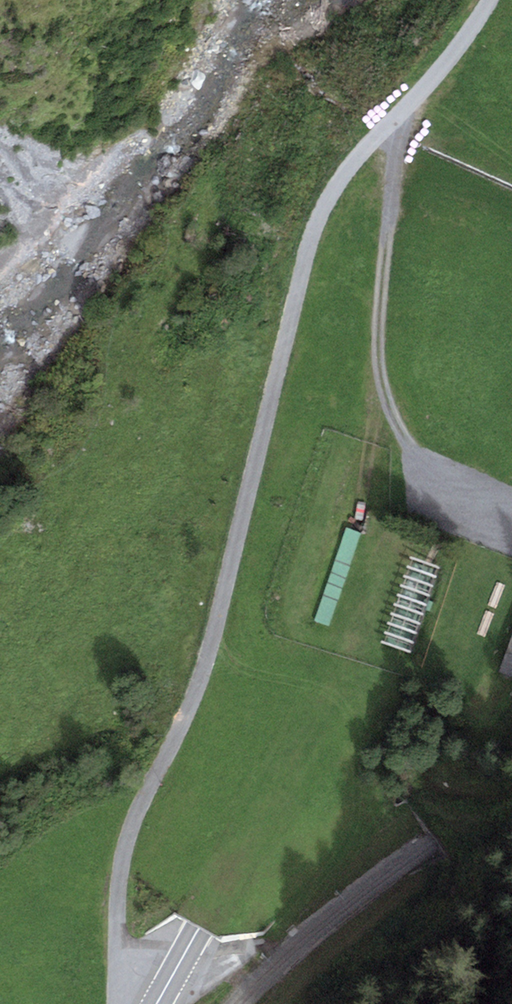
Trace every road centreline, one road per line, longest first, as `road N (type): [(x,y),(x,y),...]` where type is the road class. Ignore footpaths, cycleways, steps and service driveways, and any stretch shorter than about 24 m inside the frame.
road 1 (unclassified): [(133,1003),(118,966),(124,859),(212,650),(305,255),(332,186),(449,60),(491,0)]
road 2 (secondary): [(511,256),(438,429),(162,1003)]

